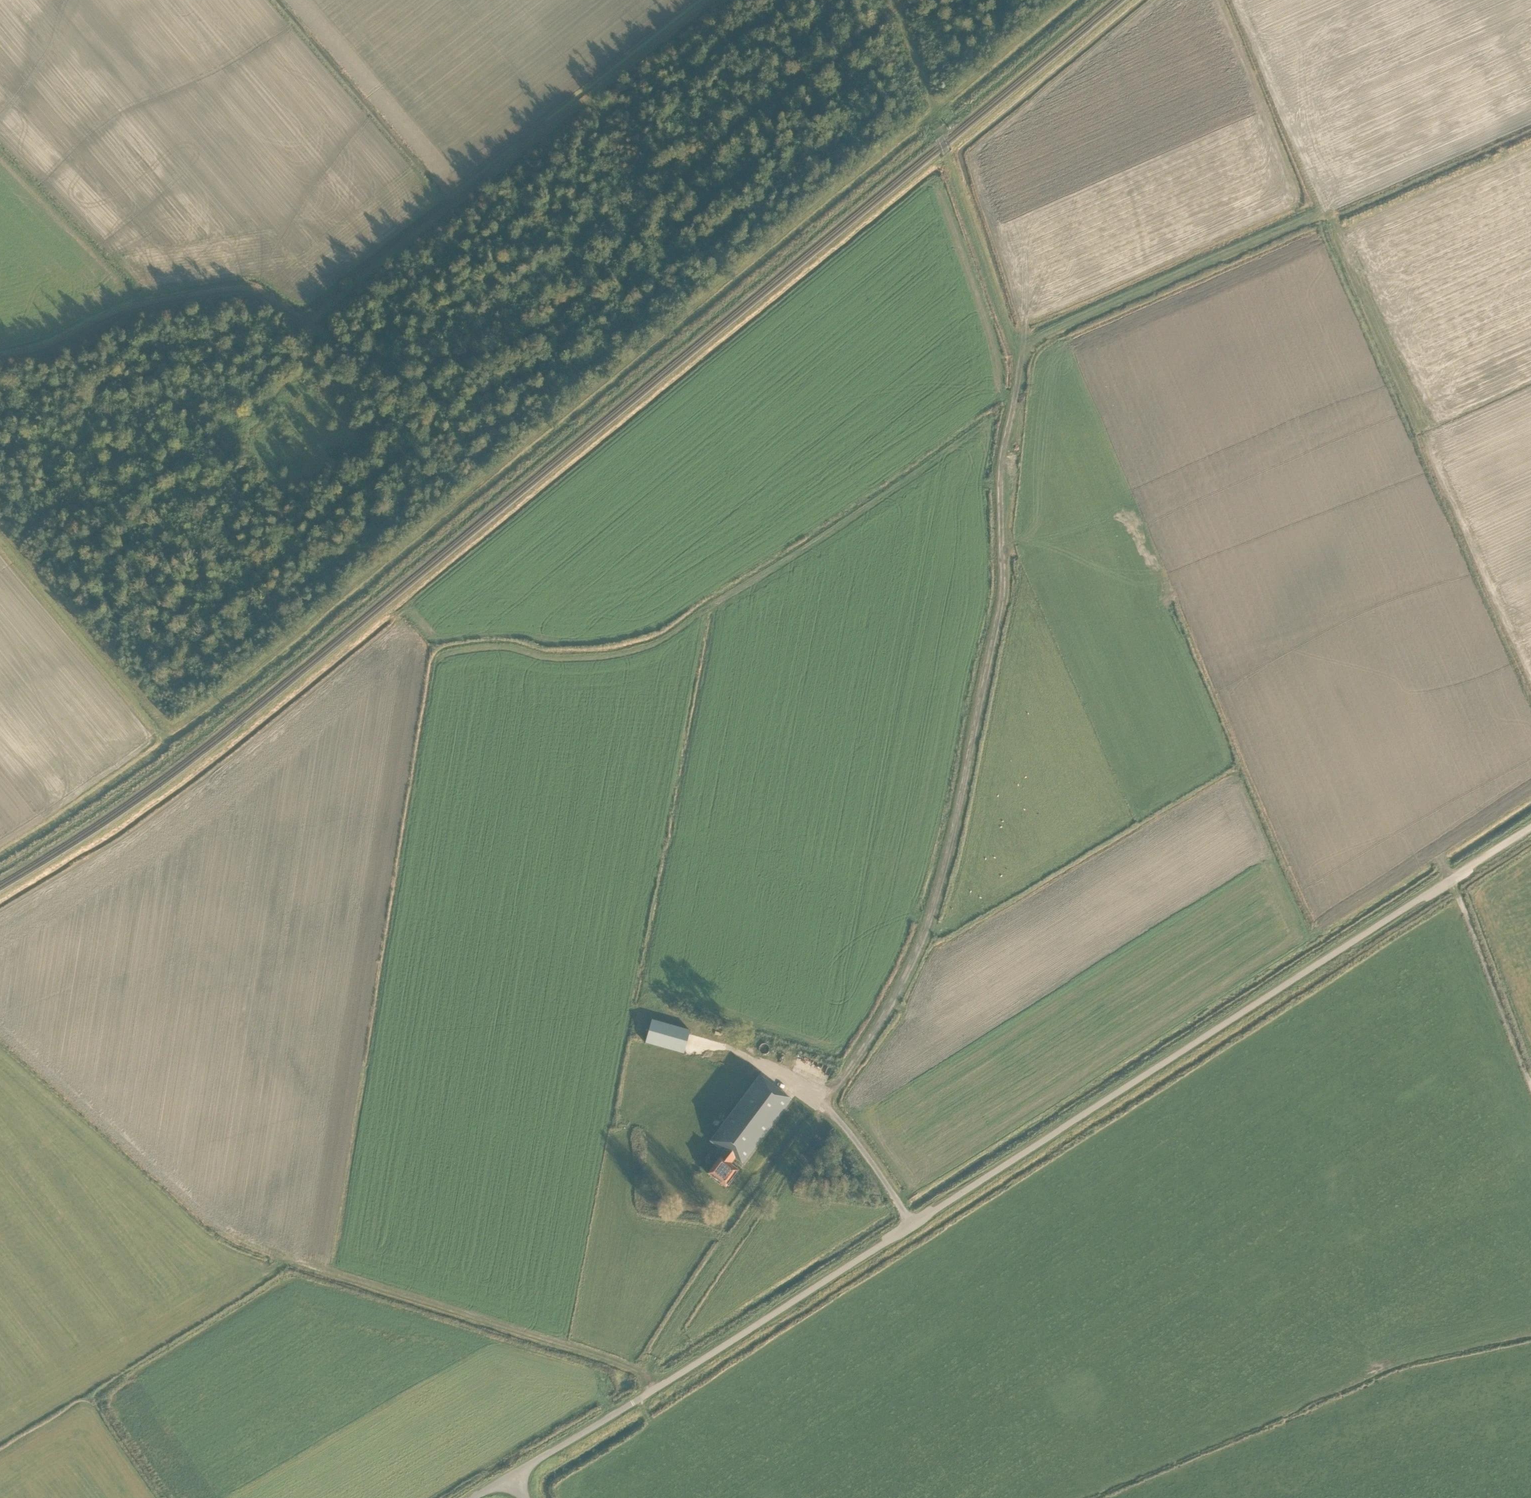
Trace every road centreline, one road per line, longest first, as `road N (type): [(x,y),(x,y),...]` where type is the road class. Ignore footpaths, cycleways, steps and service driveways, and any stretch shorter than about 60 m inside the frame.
road 1 (unclassified): [(511,1475),(1530,827)]
road 2 (track): [(894,0),(1019,369),(1003,451),(1003,594),(941,887),(887,1013),(821,1104)]
road 3 (track): [(1019,369),(1025,346),(1040,337),(1333,210)]

